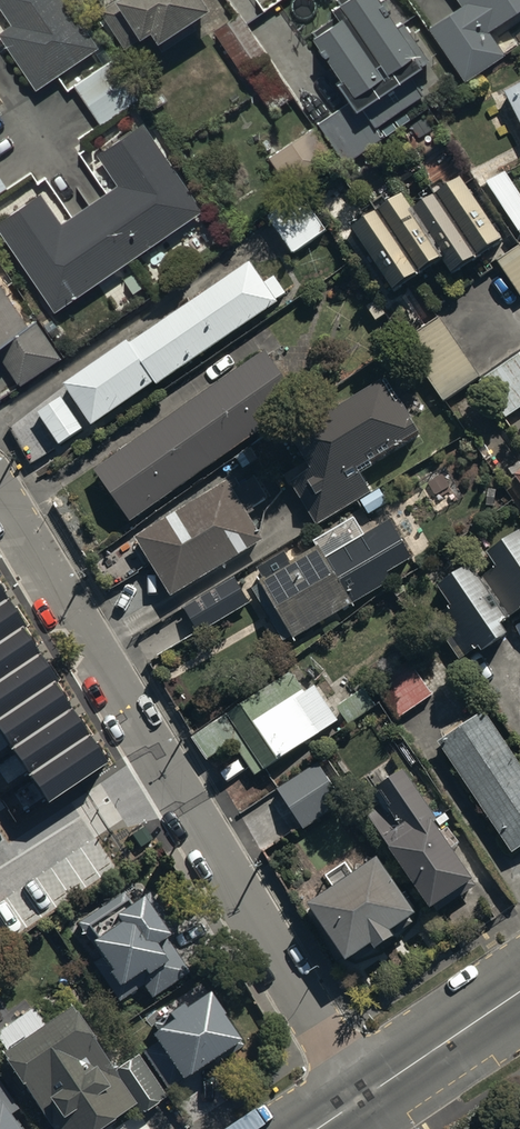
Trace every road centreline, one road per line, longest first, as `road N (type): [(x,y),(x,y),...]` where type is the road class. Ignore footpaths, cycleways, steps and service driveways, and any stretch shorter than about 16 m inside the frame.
road 1 (residential): [(0,504),(363,1095)]
road 2 (tertiary): [(363,1095),(519,988)]

